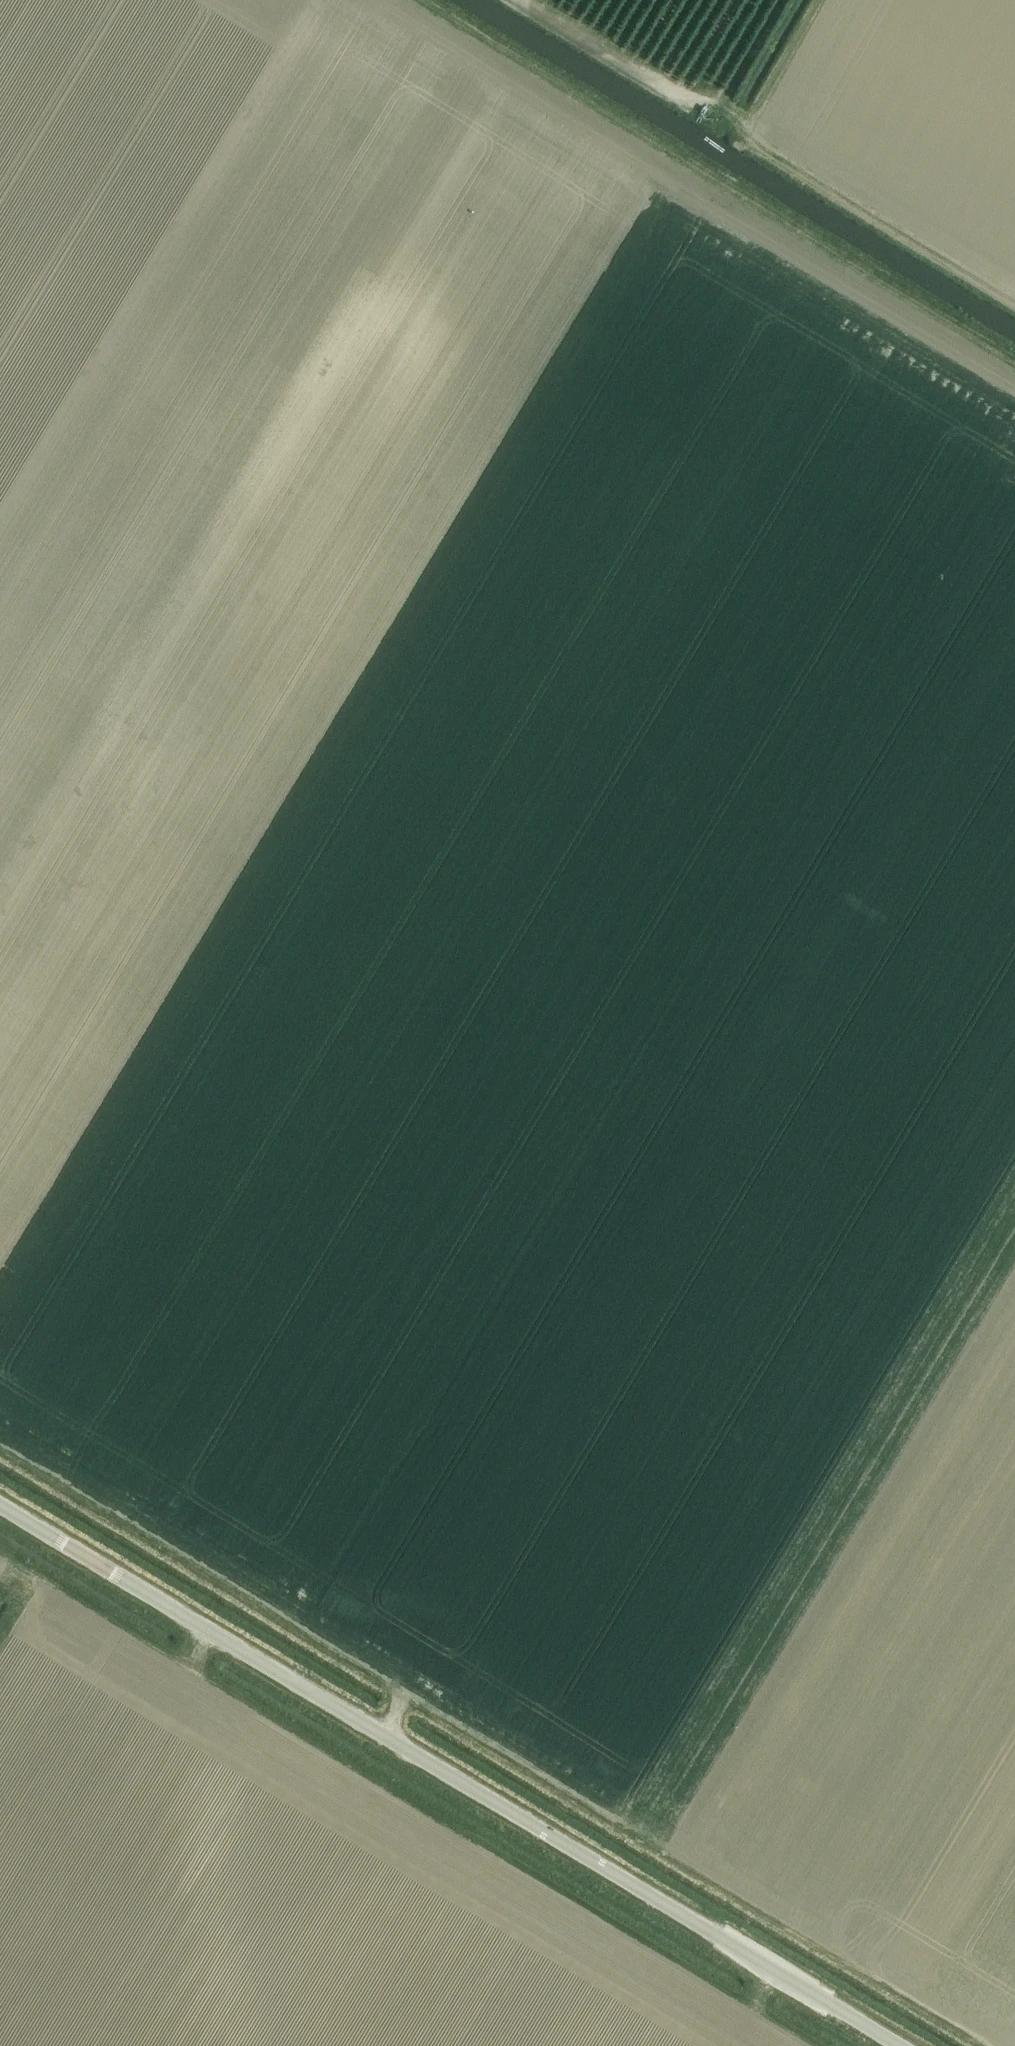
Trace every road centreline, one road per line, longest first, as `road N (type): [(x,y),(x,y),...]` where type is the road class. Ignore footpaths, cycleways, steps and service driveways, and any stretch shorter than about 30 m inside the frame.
road 1 (unclassified): [(917,2045),(0,1490)]

